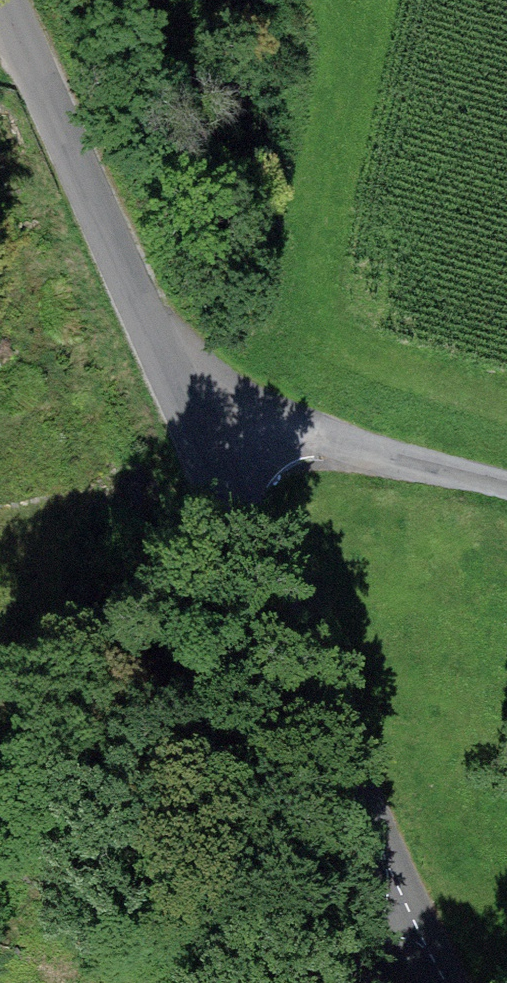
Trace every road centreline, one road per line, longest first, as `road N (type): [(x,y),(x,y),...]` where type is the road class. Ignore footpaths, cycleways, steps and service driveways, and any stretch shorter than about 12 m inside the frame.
road 1 (tertiary): [(204,409),(240,526),(412,924)]
road 2 (tertiary): [(0,1),(161,343),(204,409)]
road 3 (residential): [(204,409),(506,481)]

